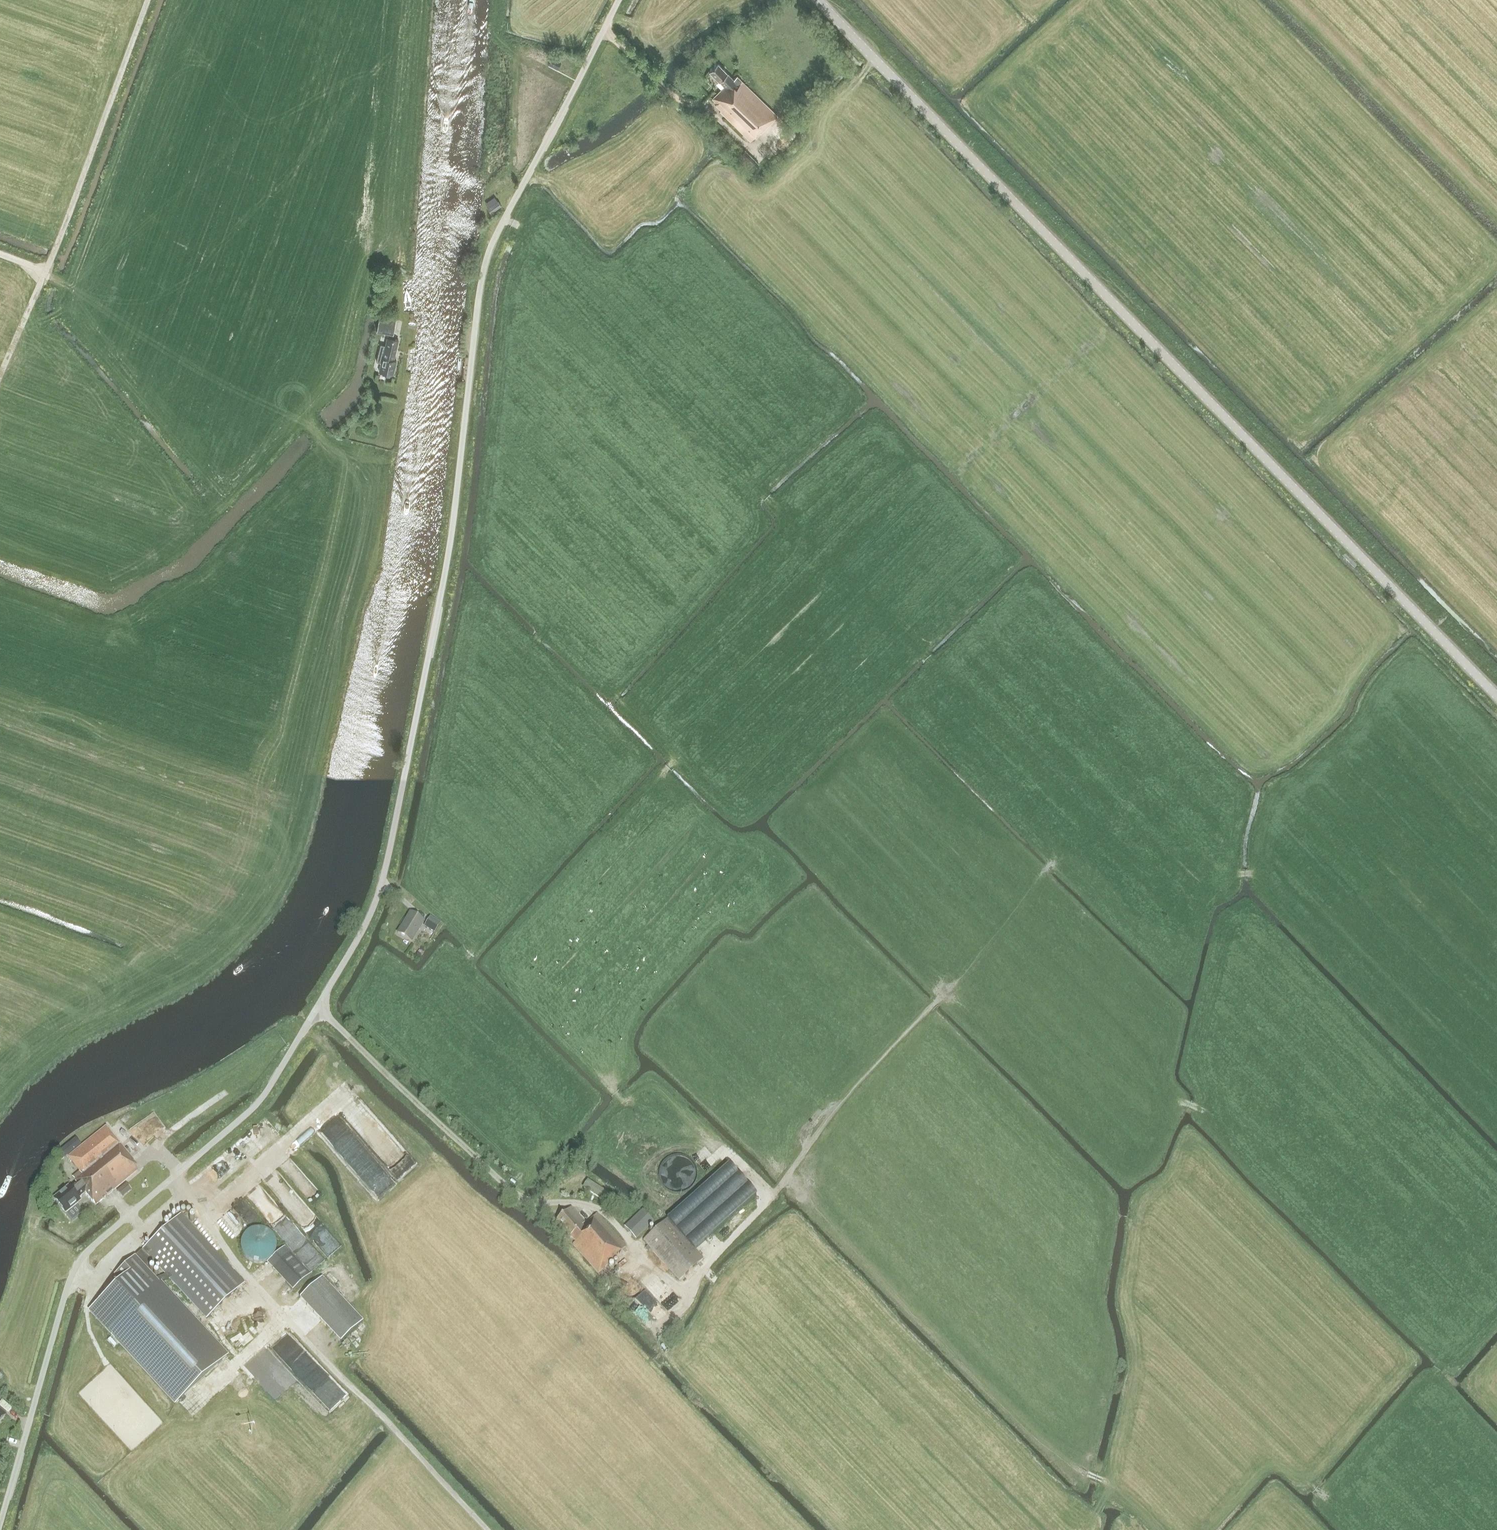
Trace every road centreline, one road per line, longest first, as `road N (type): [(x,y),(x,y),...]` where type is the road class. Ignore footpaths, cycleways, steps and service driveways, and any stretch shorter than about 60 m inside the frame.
road 1 (unclassified): [(0,1524),(80,1260),(258,1102),(374,904),(447,561),(483,270),(619,0)]
road 2 (tertiary): [(1496,696),(819,0)]
road 3 (track): [(643,1259),(683,1290),(943,994)]
road 4 (track): [(256,1285),(487,1529)]

